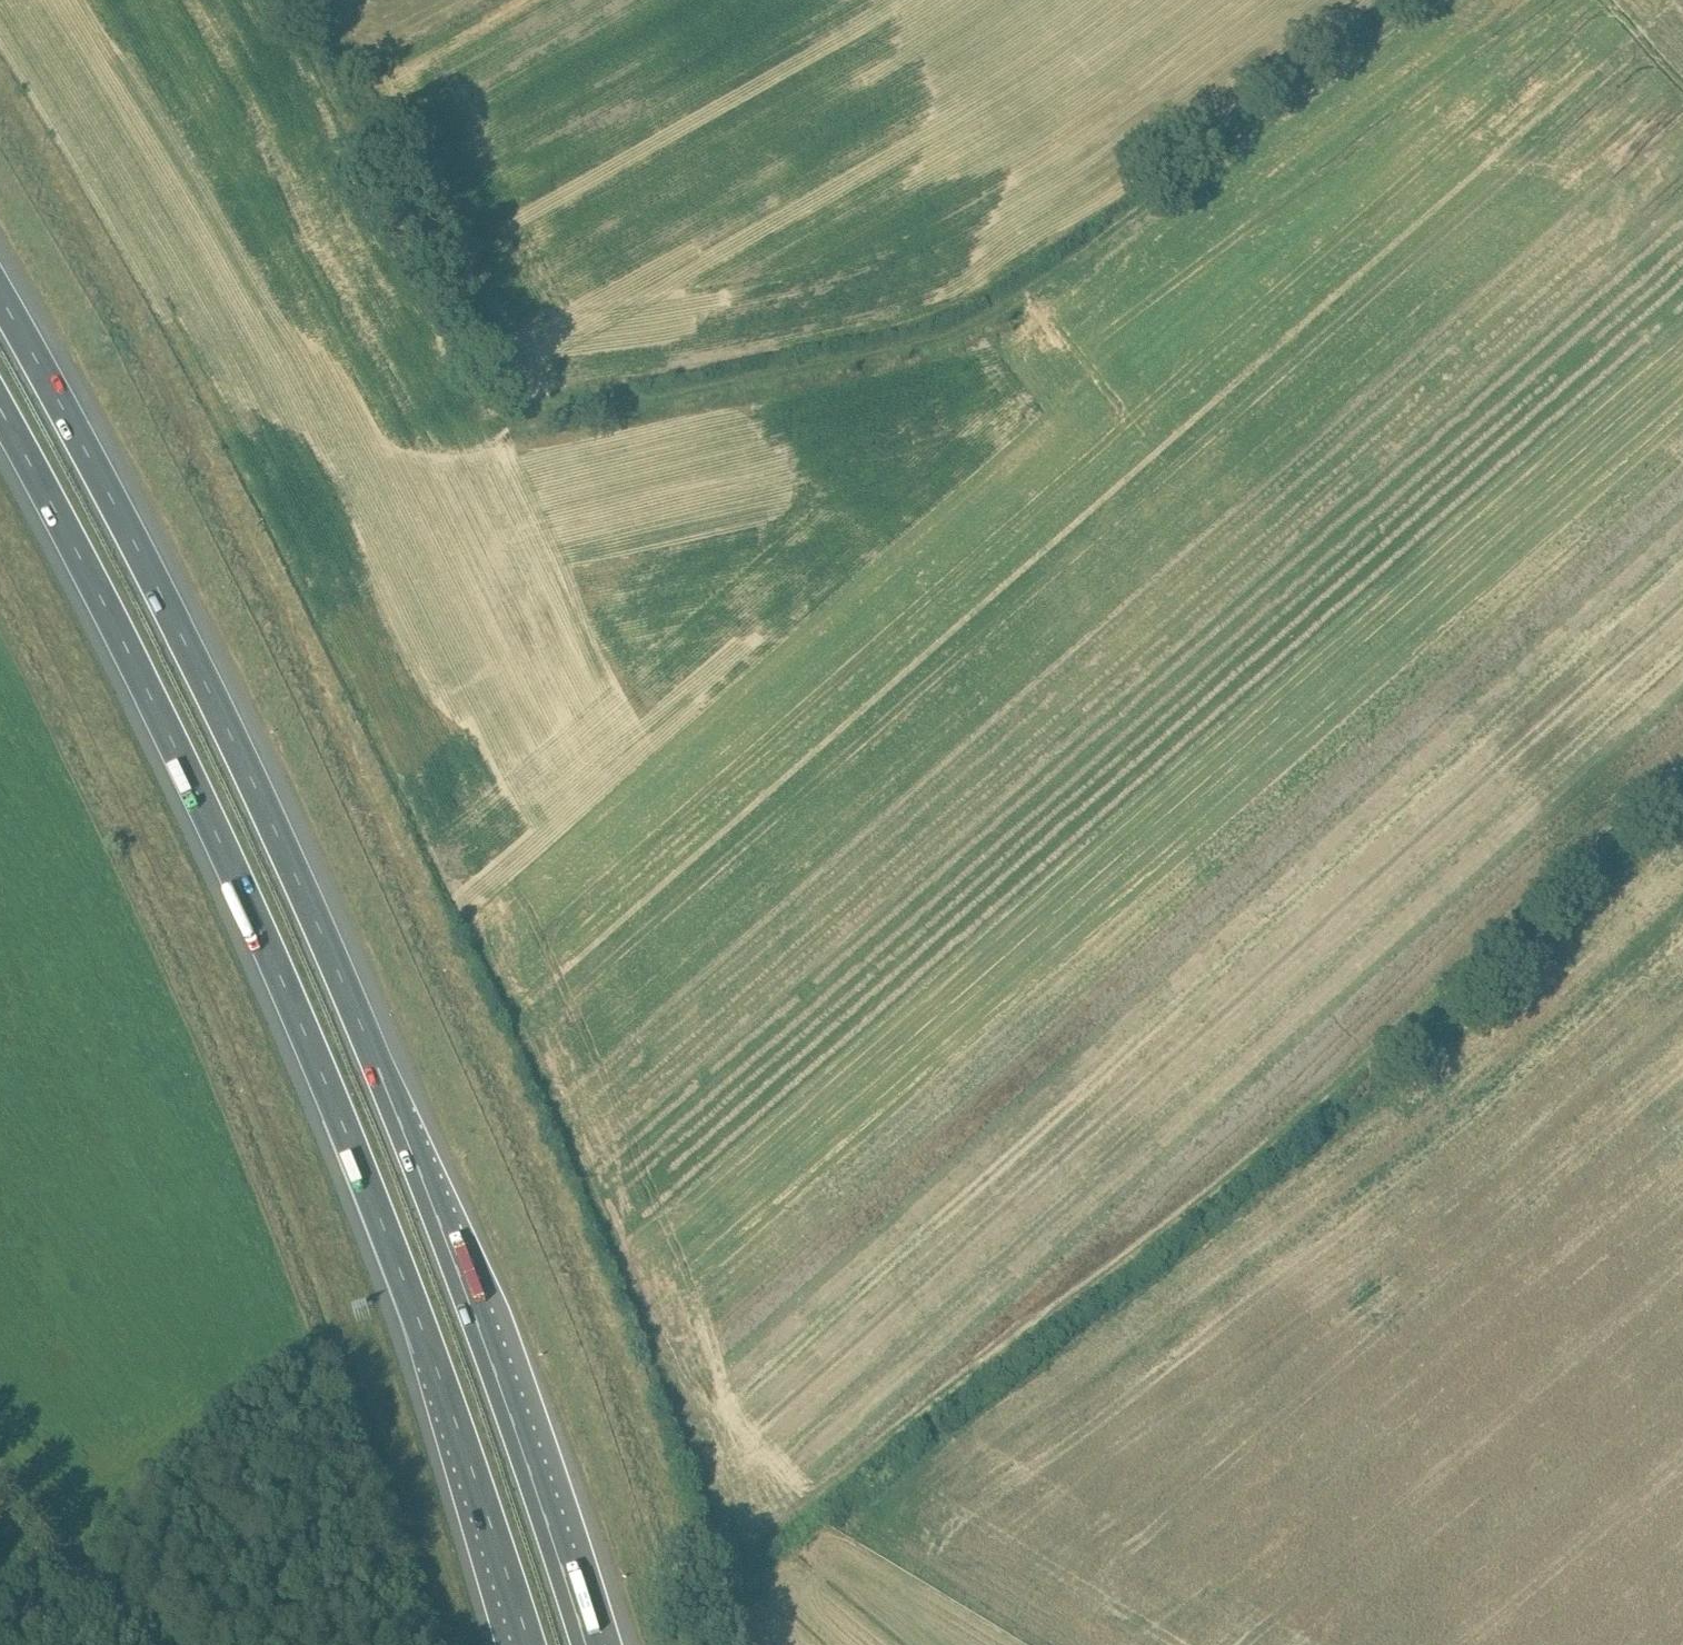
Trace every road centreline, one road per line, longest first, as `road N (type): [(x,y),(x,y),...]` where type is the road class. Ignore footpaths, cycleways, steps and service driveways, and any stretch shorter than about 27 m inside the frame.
road 1 (motorway): [(588,1644),(524,1449),(320,926),(124,523),(0,296)]
road 2 (motorway): [(0,412),(275,969),(434,1355),(531,1644)]
road 3 (unclassified): [(172,1644),(0,1467)]

